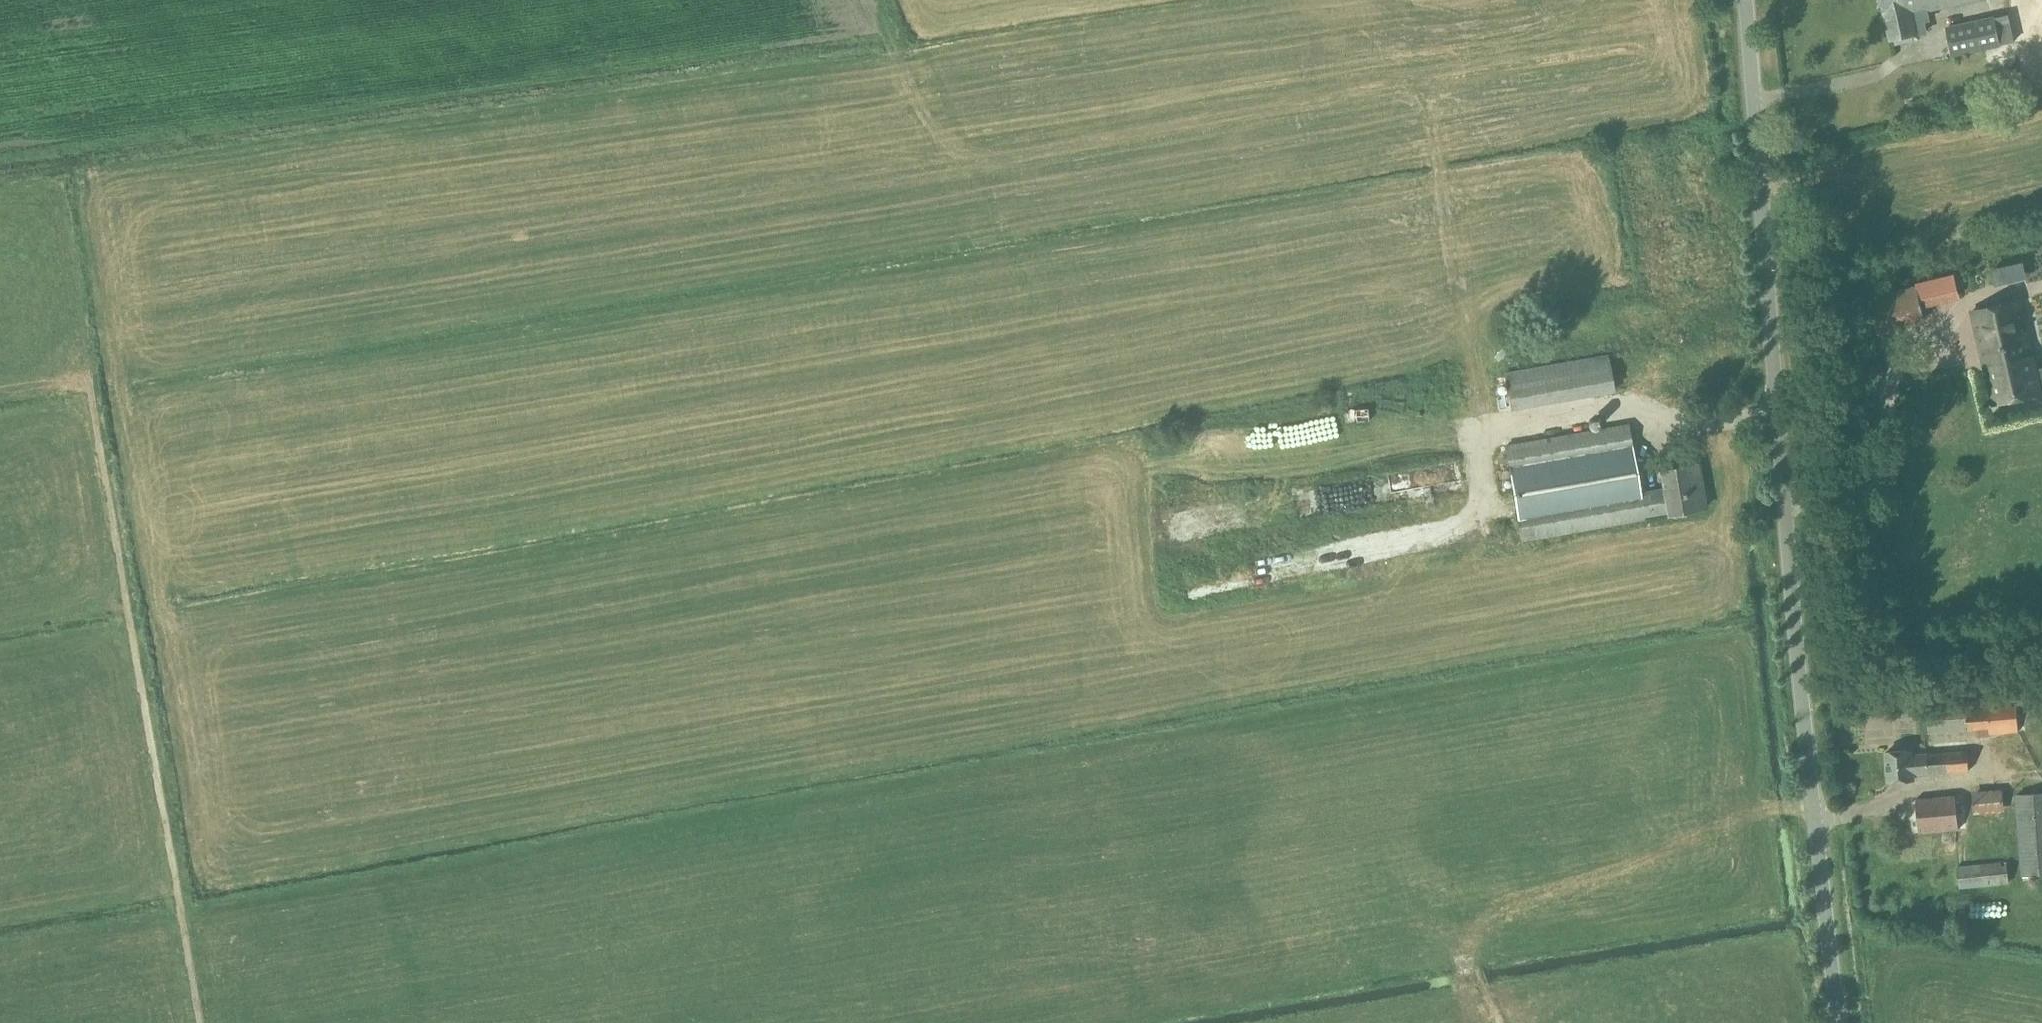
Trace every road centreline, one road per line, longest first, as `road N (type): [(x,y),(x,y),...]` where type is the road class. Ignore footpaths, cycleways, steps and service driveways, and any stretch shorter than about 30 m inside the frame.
road 1 (unclassified): [(1746,0),(1793,594),(1838,1022)]

